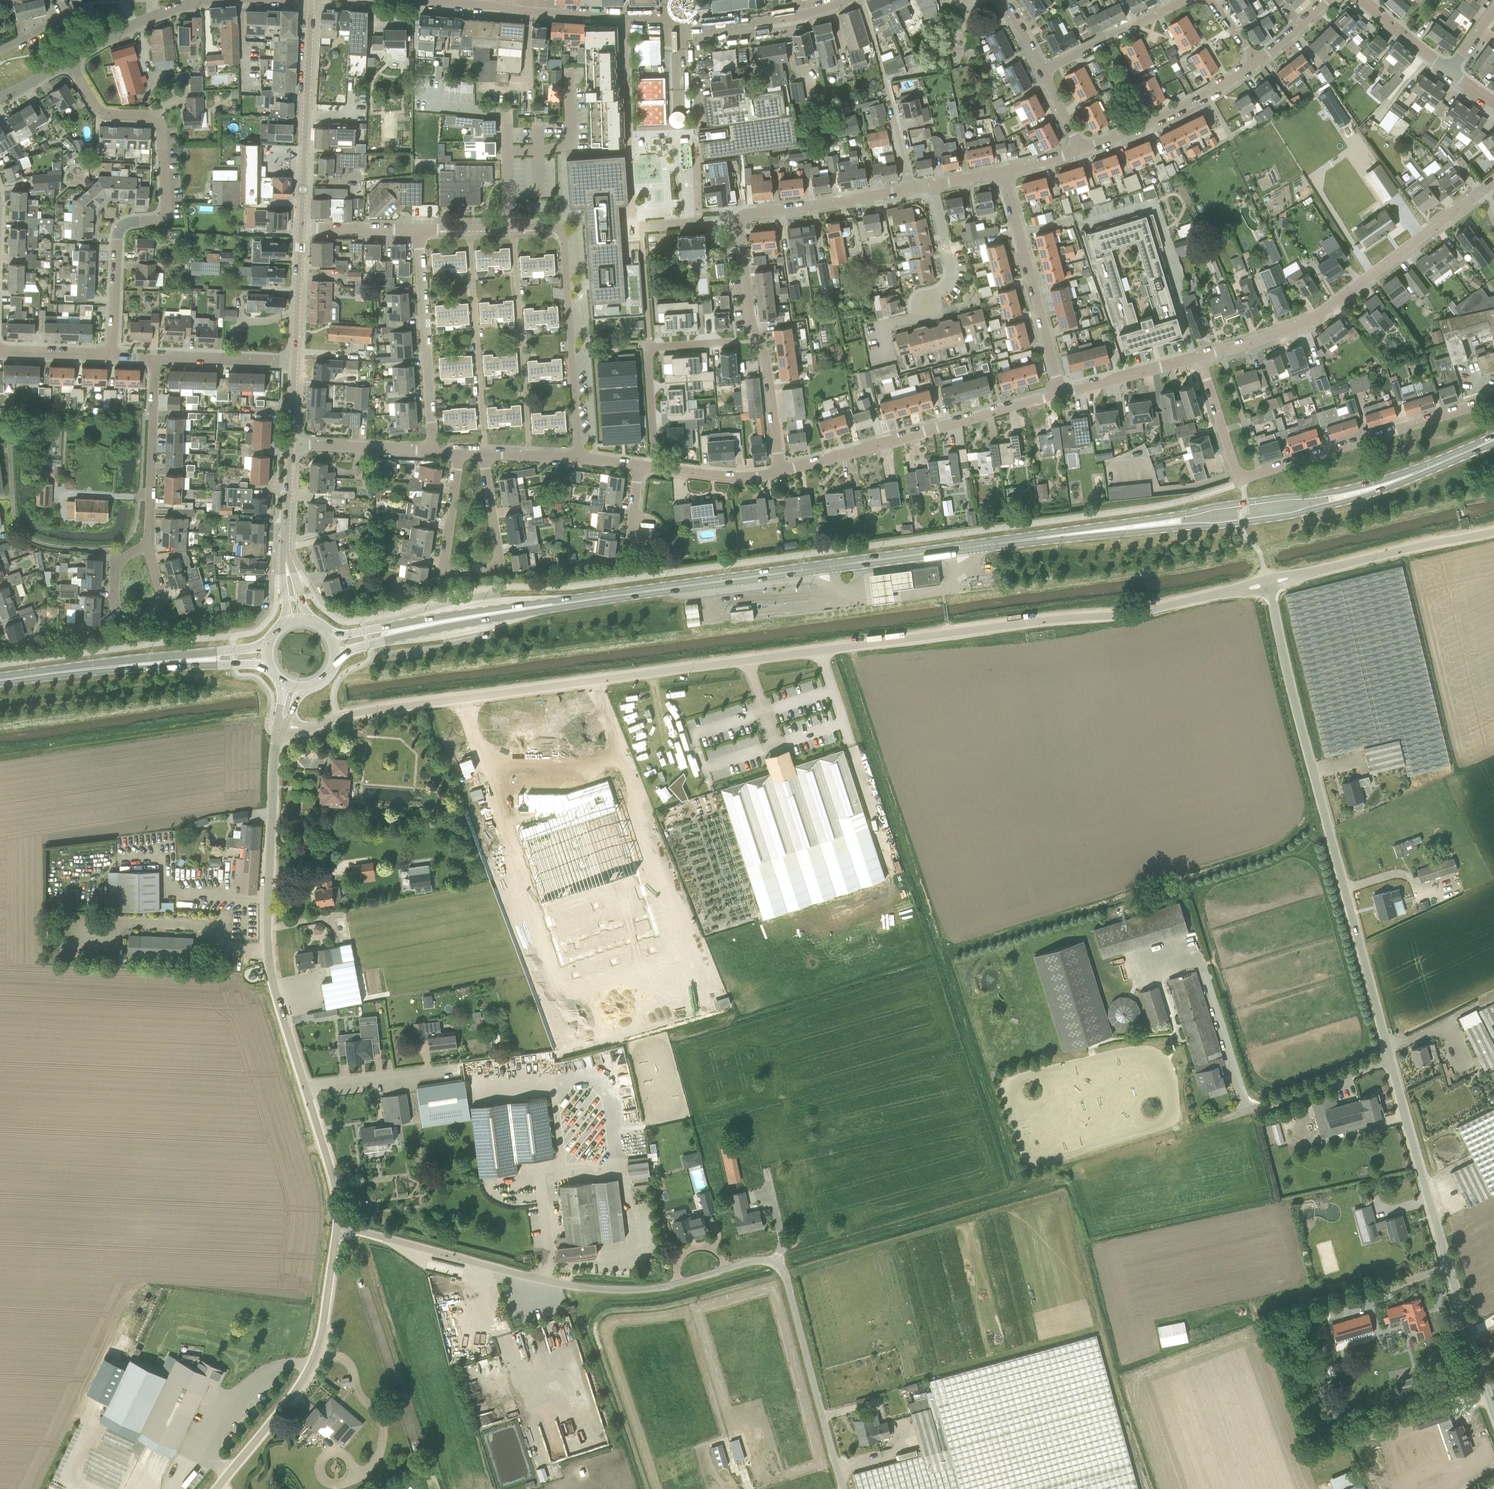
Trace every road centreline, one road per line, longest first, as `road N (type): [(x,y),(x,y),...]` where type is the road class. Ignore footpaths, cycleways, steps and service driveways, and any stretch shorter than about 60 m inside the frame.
road 1 (unclassified): [(283,725),(304,729),(385,708),(1128,614),(1268,584)]
road 2 (unclassified): [(1493,1403),(1447,1266),(1268,584)]
road 3 (unclassified): [(846,1488),(784,1272),(775,1263),(618,1290),(545,1282),(340,1226)]
road 4 (primary): [(511,610),(1059,535)]
road 5 (unclassified): [(340,1226),(338,1180),(268,946),(283,725)]
road 6 (residential): [(113,354),(118,237),(130,222),(157,219),(168,209),(163,134),(149,117),(97,109),(72,66)]
road 7 (primary): [(1059,535),(1242,523),(1341,503),(1391,482)]
road 8 (primary): [(1391,482),(1059,535)]
road 9 (residential): [(1199,358),(1282,336),(1322,315),(1483,192)]
road 10 (unclassified): [(221,1488),(322,1343),(340,1226)]
road 11 (residential): [(782,471),(1064,390)]
road 12 (residential): [(485,453),(501,560),(458,572),(444,556),(462,451)]
road 13 (residential): [(579,458),(563,229),(515,229)]
road 14 (primary): [(269,647),(0,678)]
road 15 (primary): [(0,679),(270,665)]
road 16 (residential): [(1240,482),(1493,401)]
road 17 (residential): [(782,471),(765,357),(750,318),(740,217)]
road 18 (unclassified): [(1268,584),(1493,532)]
road 19 (tertiary): [(302,229),(311,0)]
road 20 (residential): [(1064,390),(1003,171)]
road 21 (residential): [(529,455),(515,229)]
road 22 (residential): [(485,453),(470,230)]
road 23 (residential): [(432,450),(419,230)]
road 24 (residential): [(734,340),(650,347),(659,468)]
road 25 (residential): [(1082,150),(1153,122),(1257,62)]
road 26 (residential): [(740,217),(933,185)]
road 27 (residential): [(147,545),(154,356)]
road 28 (primary): [(334,660),(511,610)]
road 29 (primary): [(511,610),(331,639)]
road 30 (tertiary): [(297,622),(285,560),(291,446)]
road 31 (residential): [(1041,70),(1186,0)]
road 32 (residential): [(147,545),(158,610),(134,615),(116,608),(122,560)]
road 33 (residential): [(546,13),(390,0)]
road 34 (residential): [(697,31),(647,17),(546,13)]
road 35 (residential): [(697,31),(845,0)]
road 36 (residential): [(295,361),(154,356)]
road 37 (residential): [(432,450),(291,446)]
road 38 (residential): [(1064,390),(1199,358)]
road 39 (residential): [(0,51),(89,9),(111,35)]
road 40 (tertiary): [(295,361),(302,229)]
road 41 (residential): [(1240,482),(1199,358)]
road 42 (residential): [(925,302),(951,275),(933,185)]
road 43 (residential): [(782,471),(747,480),(659,468)]

